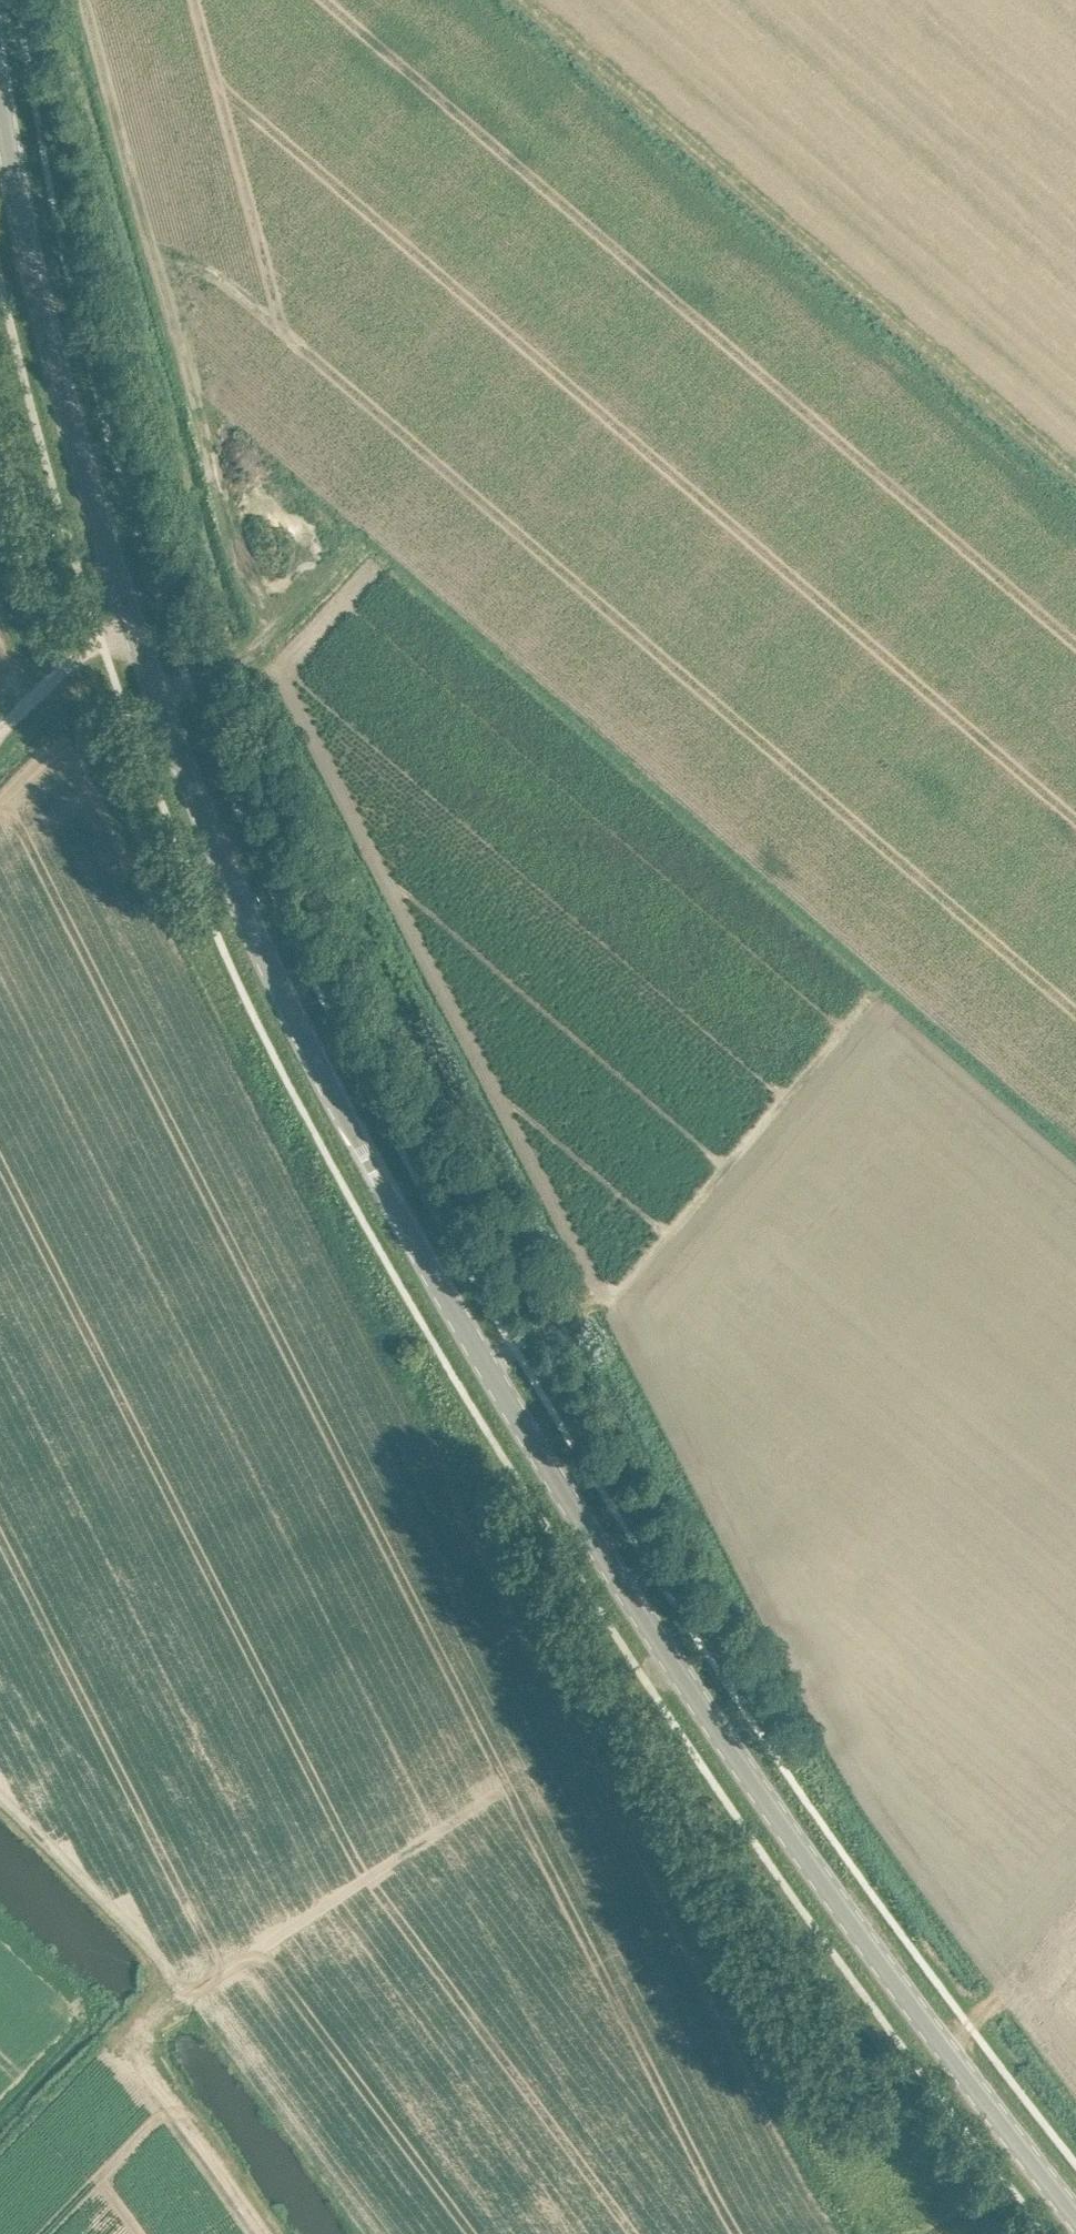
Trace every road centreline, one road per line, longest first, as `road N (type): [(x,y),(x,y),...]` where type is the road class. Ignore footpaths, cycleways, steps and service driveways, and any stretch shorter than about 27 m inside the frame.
road 1 (secondary): [(1075,2208),(929,2036),(477,1370),(150,721),(111,627),(70,493),(12,217),(0,115)]
road 2 (track): [(0,736),(88,651),(159,644),(220,666),(336,566)]

